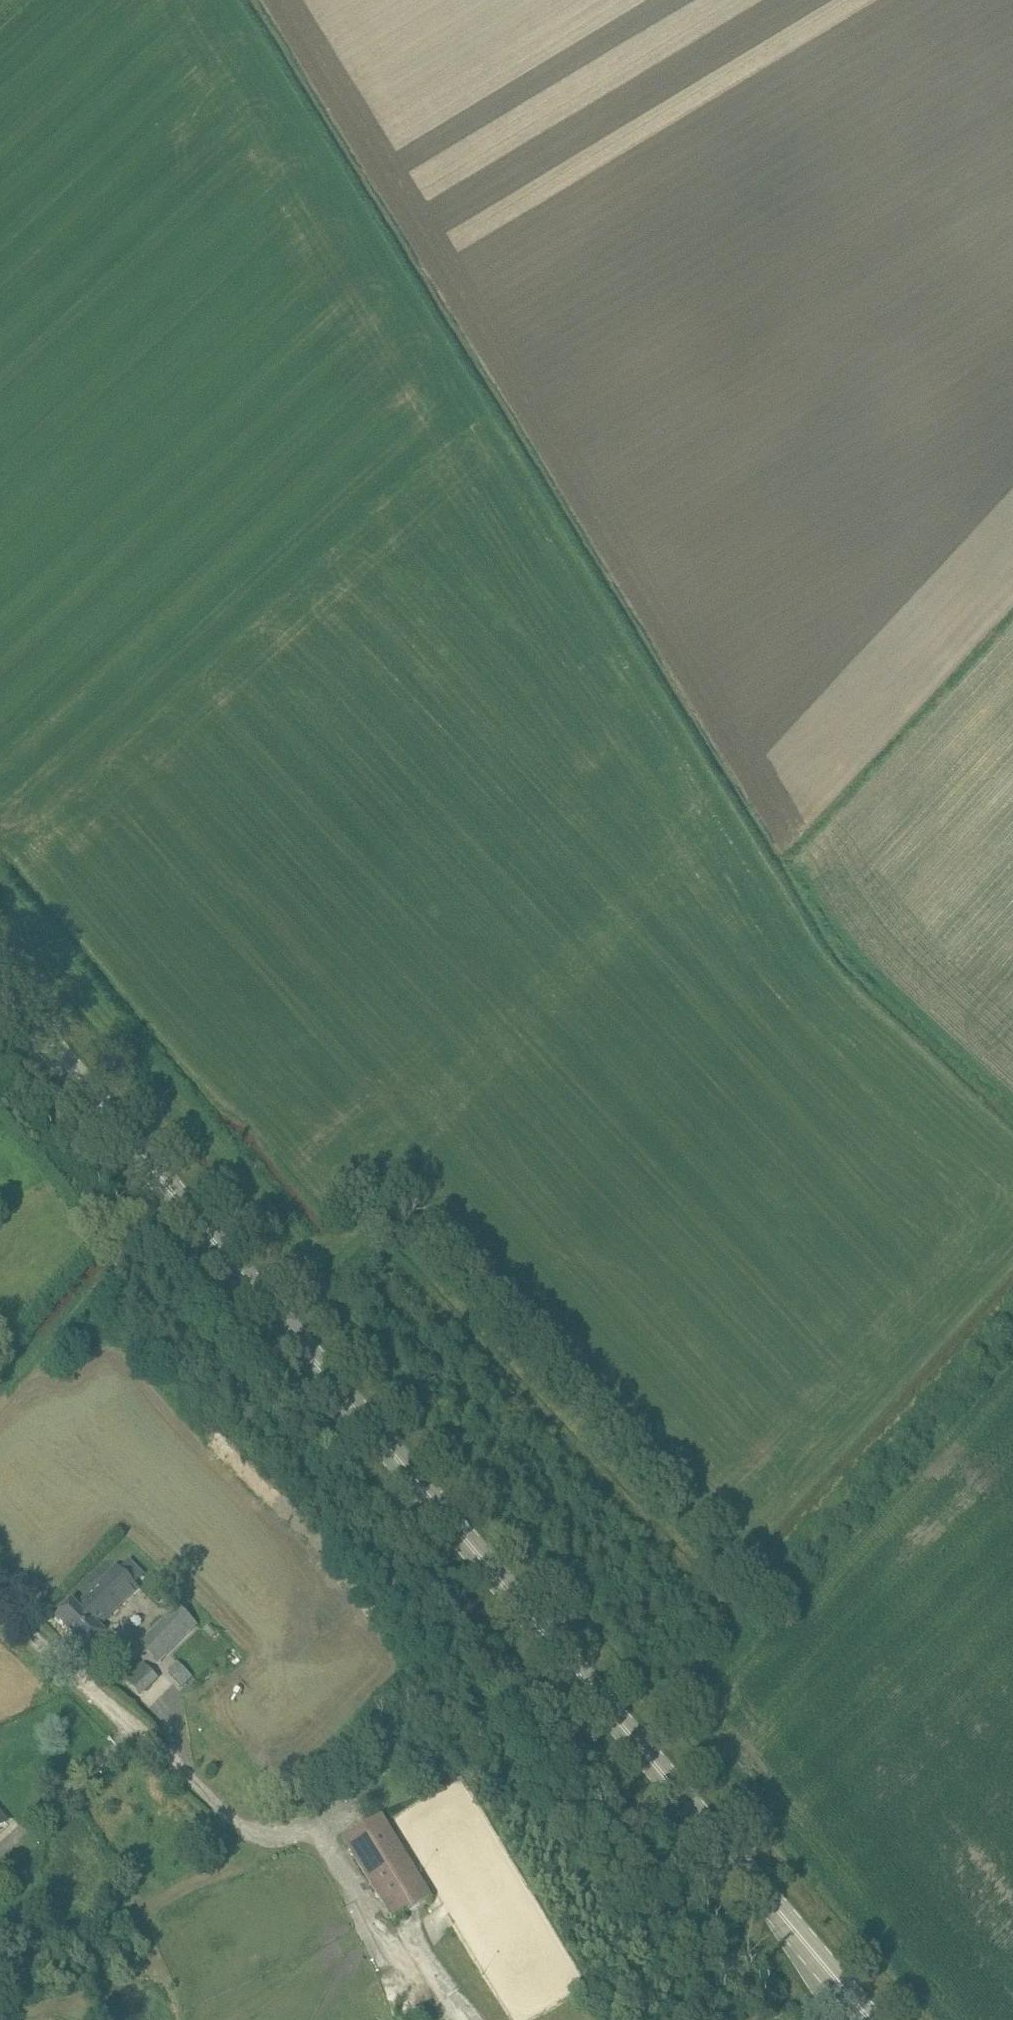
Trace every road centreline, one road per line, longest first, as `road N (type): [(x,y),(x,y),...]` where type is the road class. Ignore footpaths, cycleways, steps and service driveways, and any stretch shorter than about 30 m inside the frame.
road 1 (primary): [(868,2019),(0,985)]
road 2 (unclassified): [(236,1838),(0,1616)]

